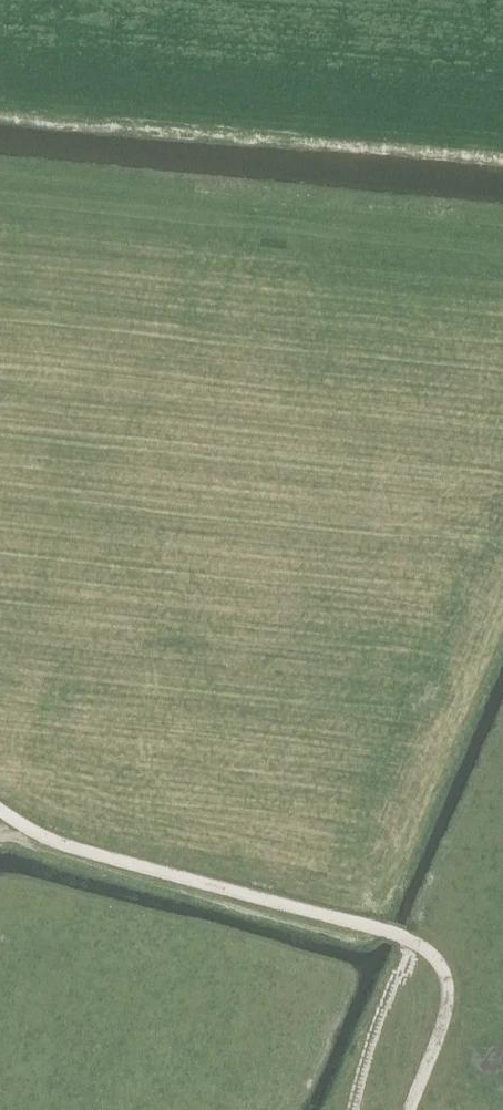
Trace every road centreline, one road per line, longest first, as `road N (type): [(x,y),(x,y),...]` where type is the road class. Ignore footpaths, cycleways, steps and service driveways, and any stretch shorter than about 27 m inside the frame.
road 1 (track): [(408,1109),(446,1008),(443,974),(422,947),(73,848),(0,811)]

